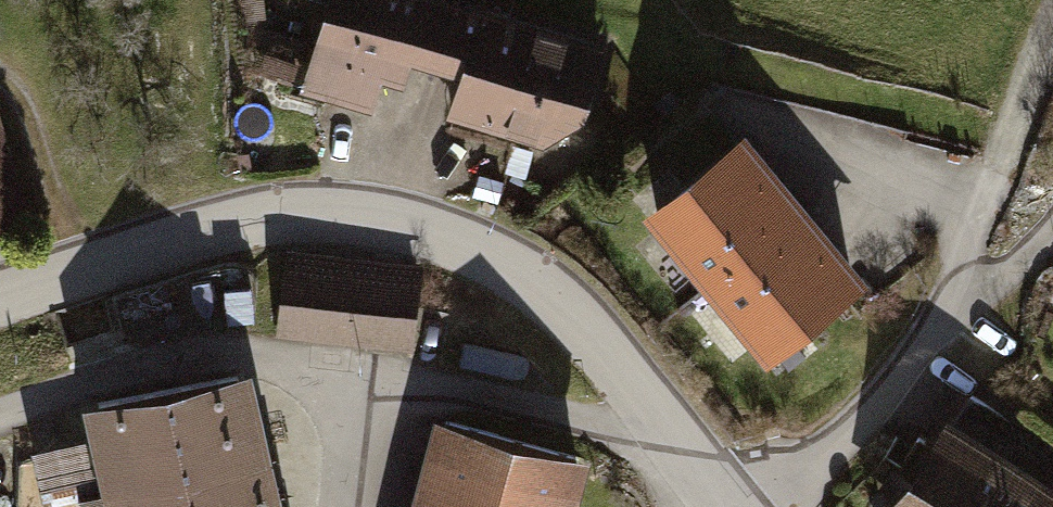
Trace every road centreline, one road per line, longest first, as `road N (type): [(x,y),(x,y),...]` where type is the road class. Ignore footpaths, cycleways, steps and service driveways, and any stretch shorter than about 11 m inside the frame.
road 1 (tertiary): [(0,299),(221,234),(349,218),(452,241),(558,298),(679,447)]
road 2 (residential): [(0,415),(92,385),(224,357),(276,359),(679,447)]
road 3 (residential): [(786,506),(863,426),(946,312),(1052,24)]

